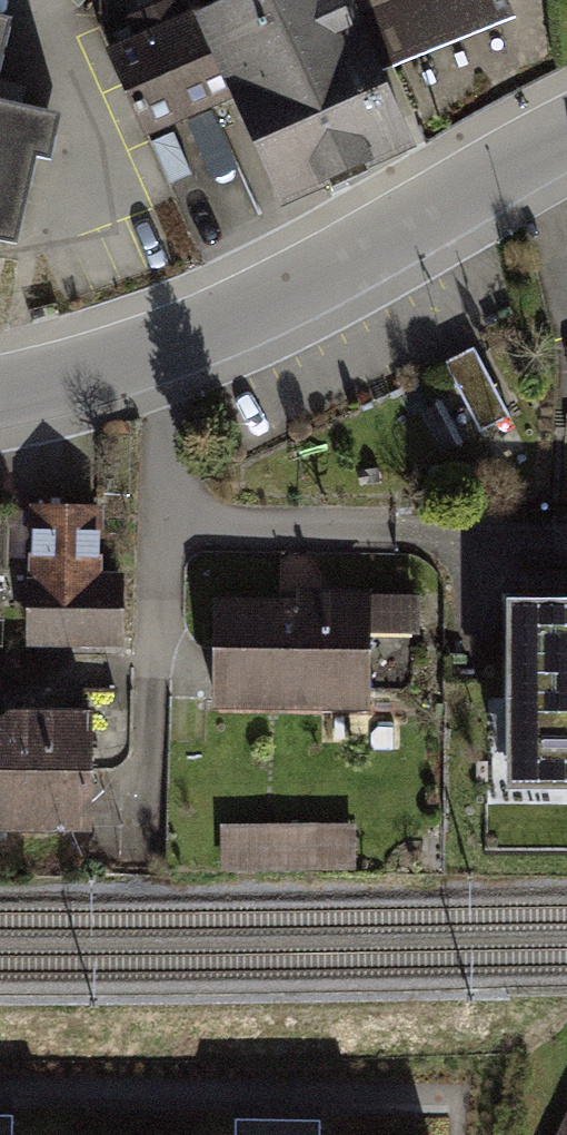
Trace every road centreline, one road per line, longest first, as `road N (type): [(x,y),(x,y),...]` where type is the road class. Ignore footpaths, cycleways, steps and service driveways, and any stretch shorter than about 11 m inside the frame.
road 1 (residential): [(0,391),(160,354),(297,303),(566,145)]

